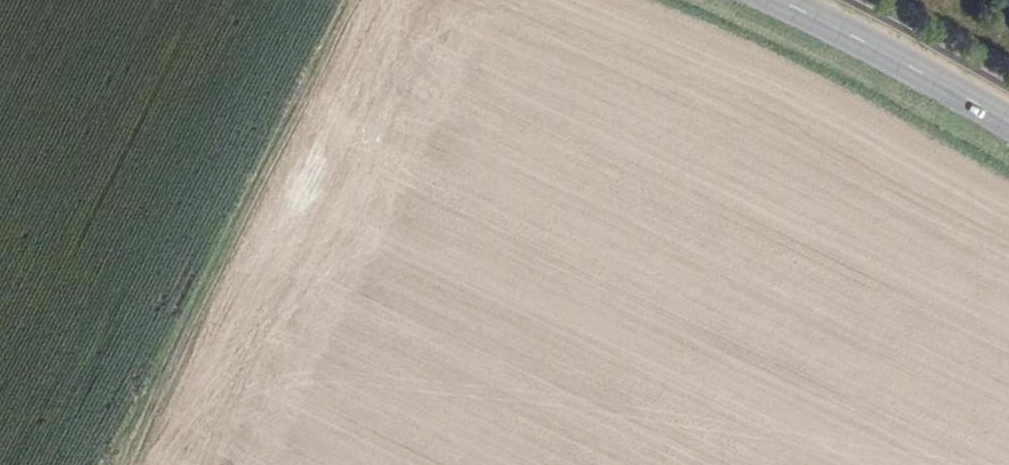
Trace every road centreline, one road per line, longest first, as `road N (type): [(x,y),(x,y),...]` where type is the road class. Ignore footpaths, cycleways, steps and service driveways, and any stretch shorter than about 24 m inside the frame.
road 1 (unclassified): [(775,0),(1008,123)]

